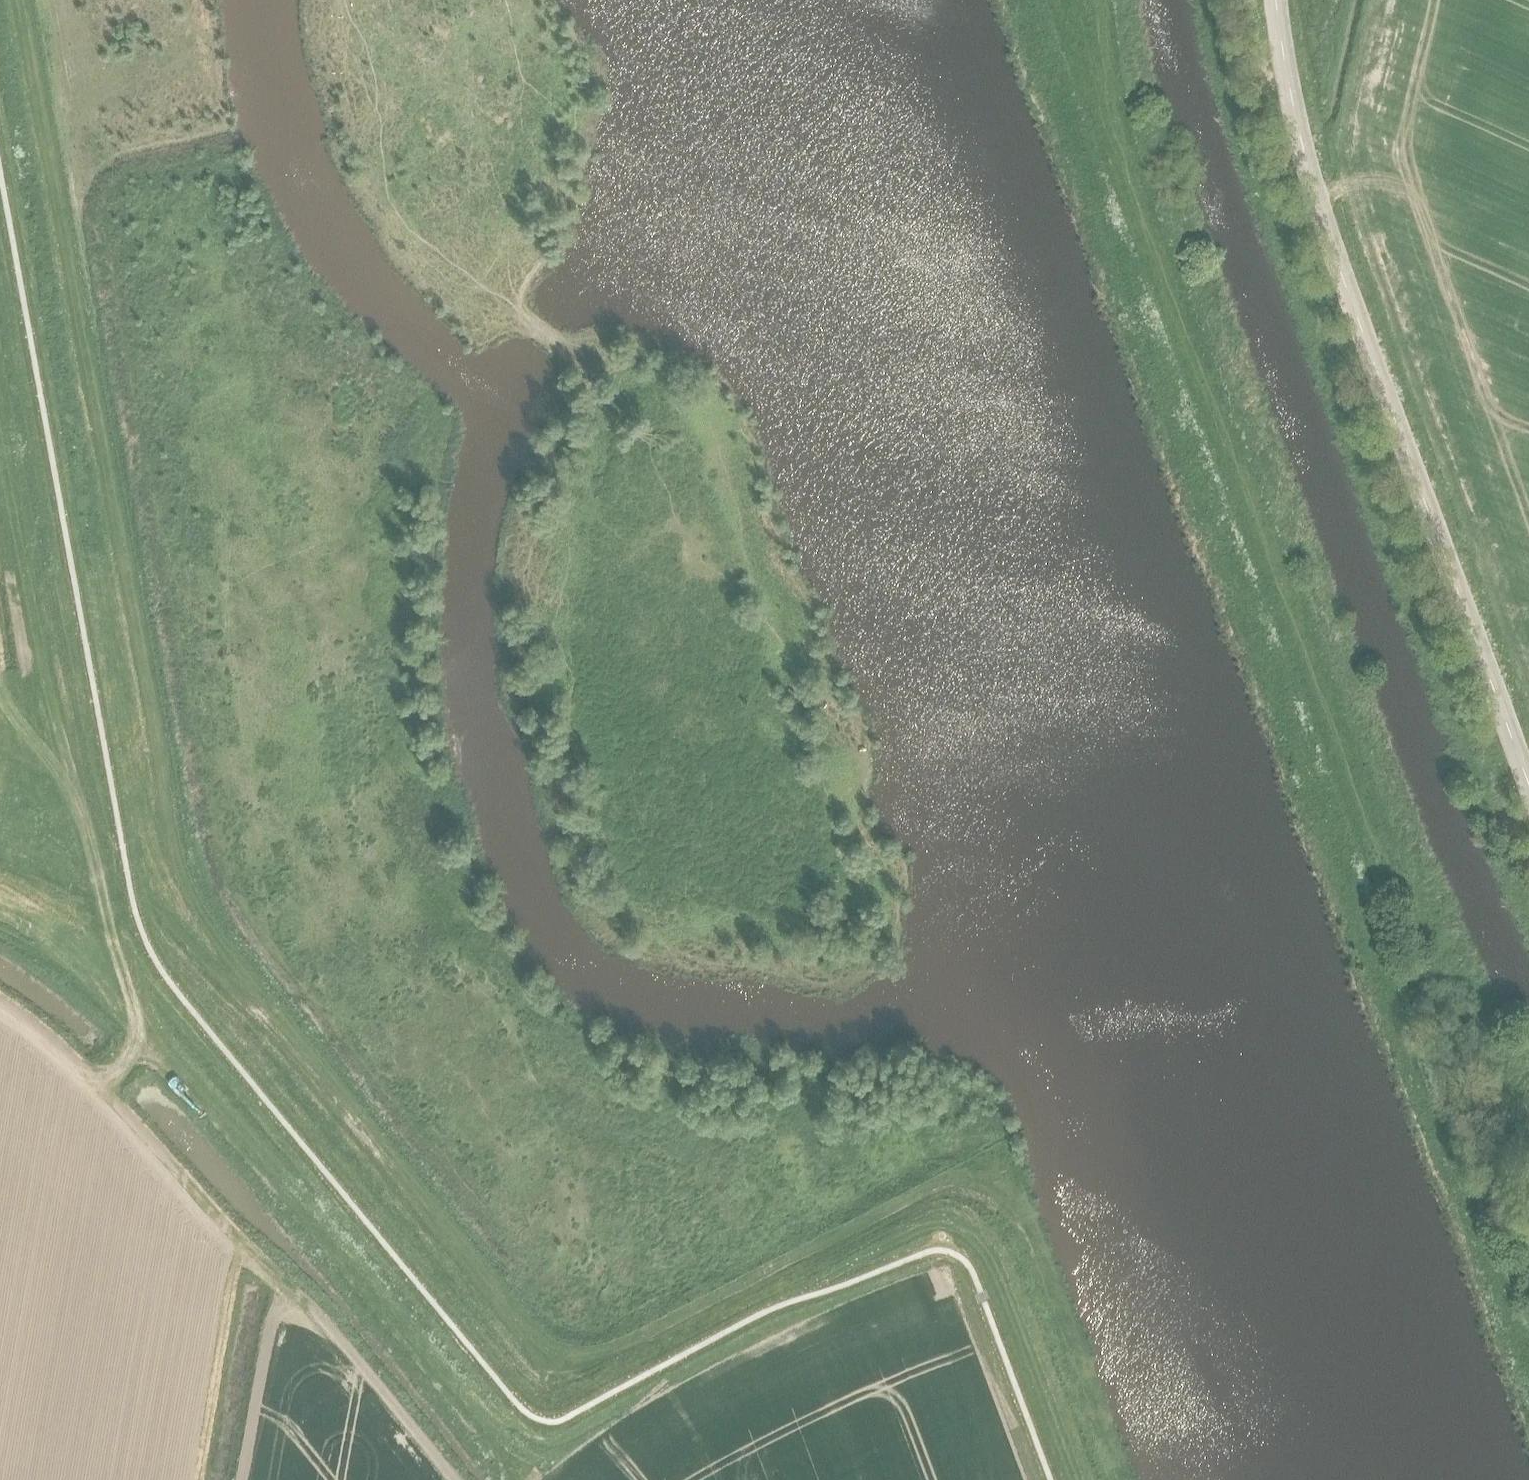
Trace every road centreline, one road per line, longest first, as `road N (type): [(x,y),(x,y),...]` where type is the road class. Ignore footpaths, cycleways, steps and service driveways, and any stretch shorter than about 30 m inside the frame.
road 1 (tertiary): [(1275,0),(1296,131),(1326,236),(1528,777)]

